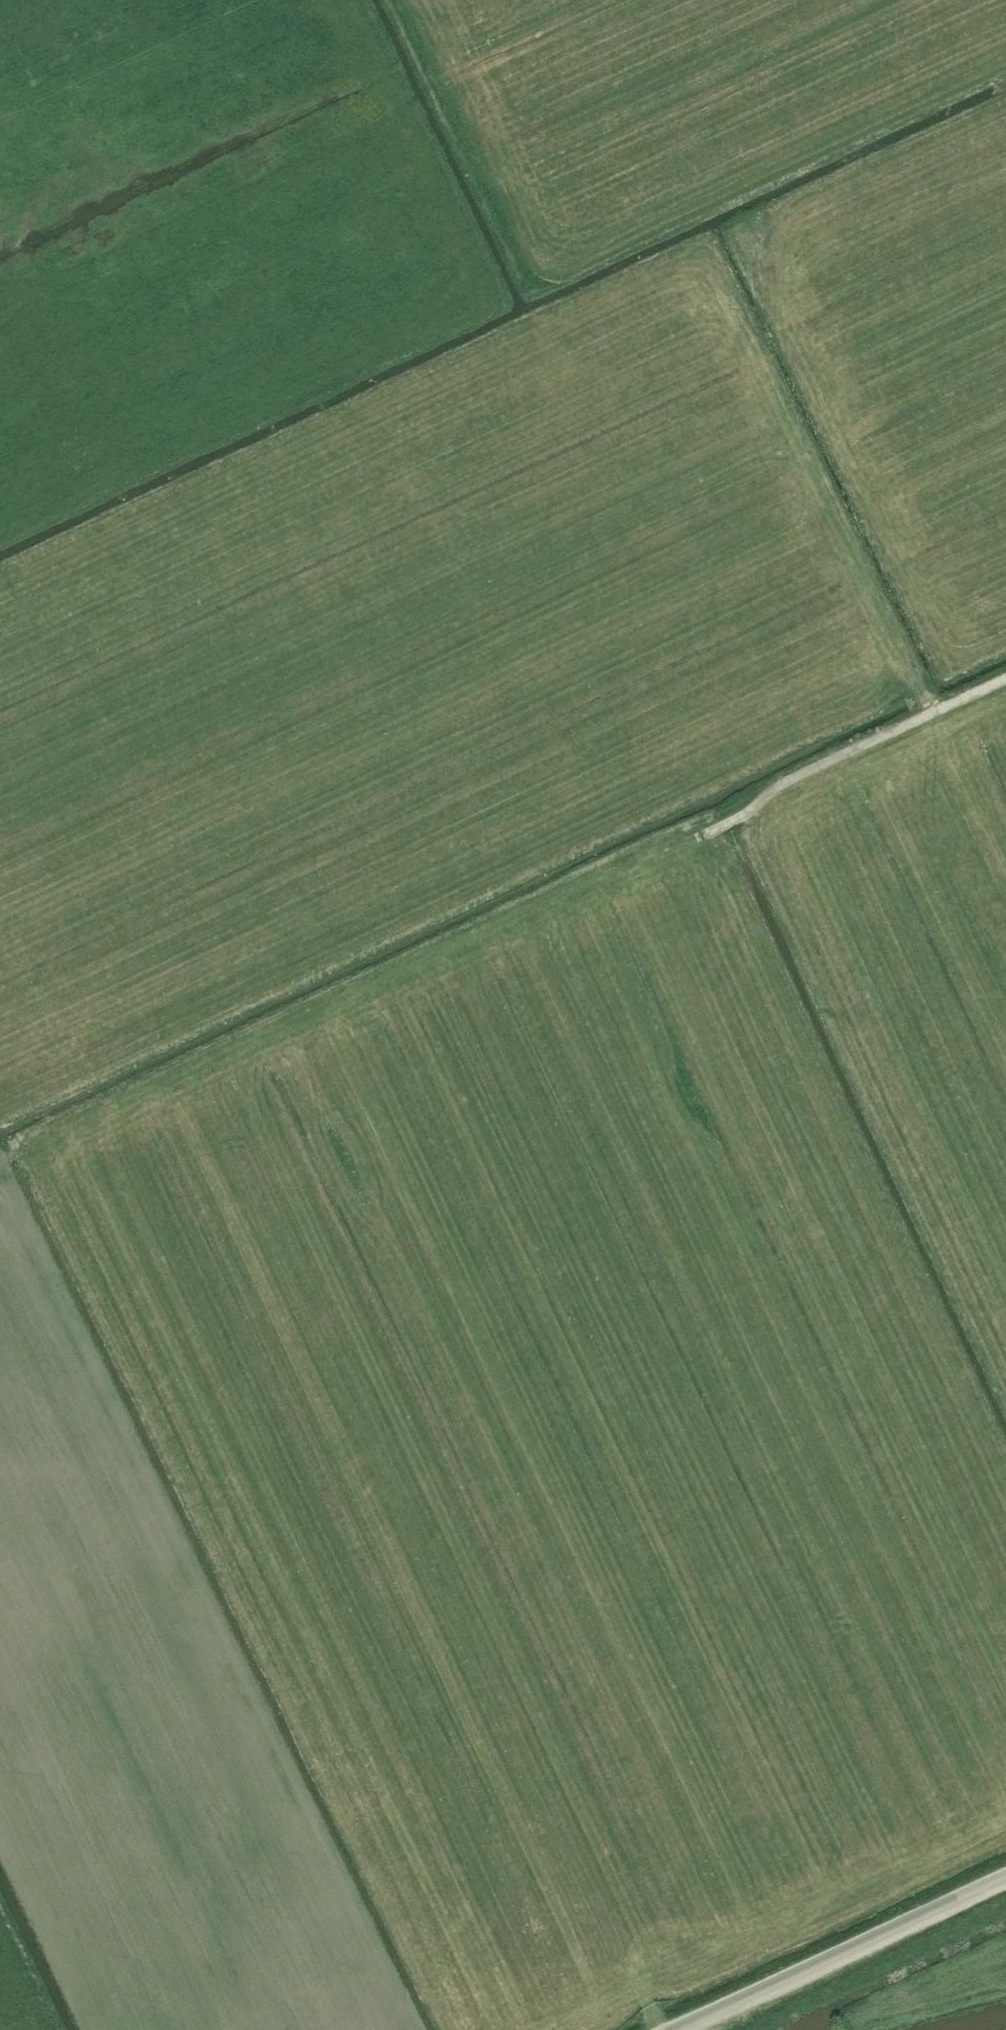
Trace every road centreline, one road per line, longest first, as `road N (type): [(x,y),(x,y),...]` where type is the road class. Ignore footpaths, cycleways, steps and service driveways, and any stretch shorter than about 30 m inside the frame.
road 1 (unclassified): [(676,2029),(1005,1875)]

